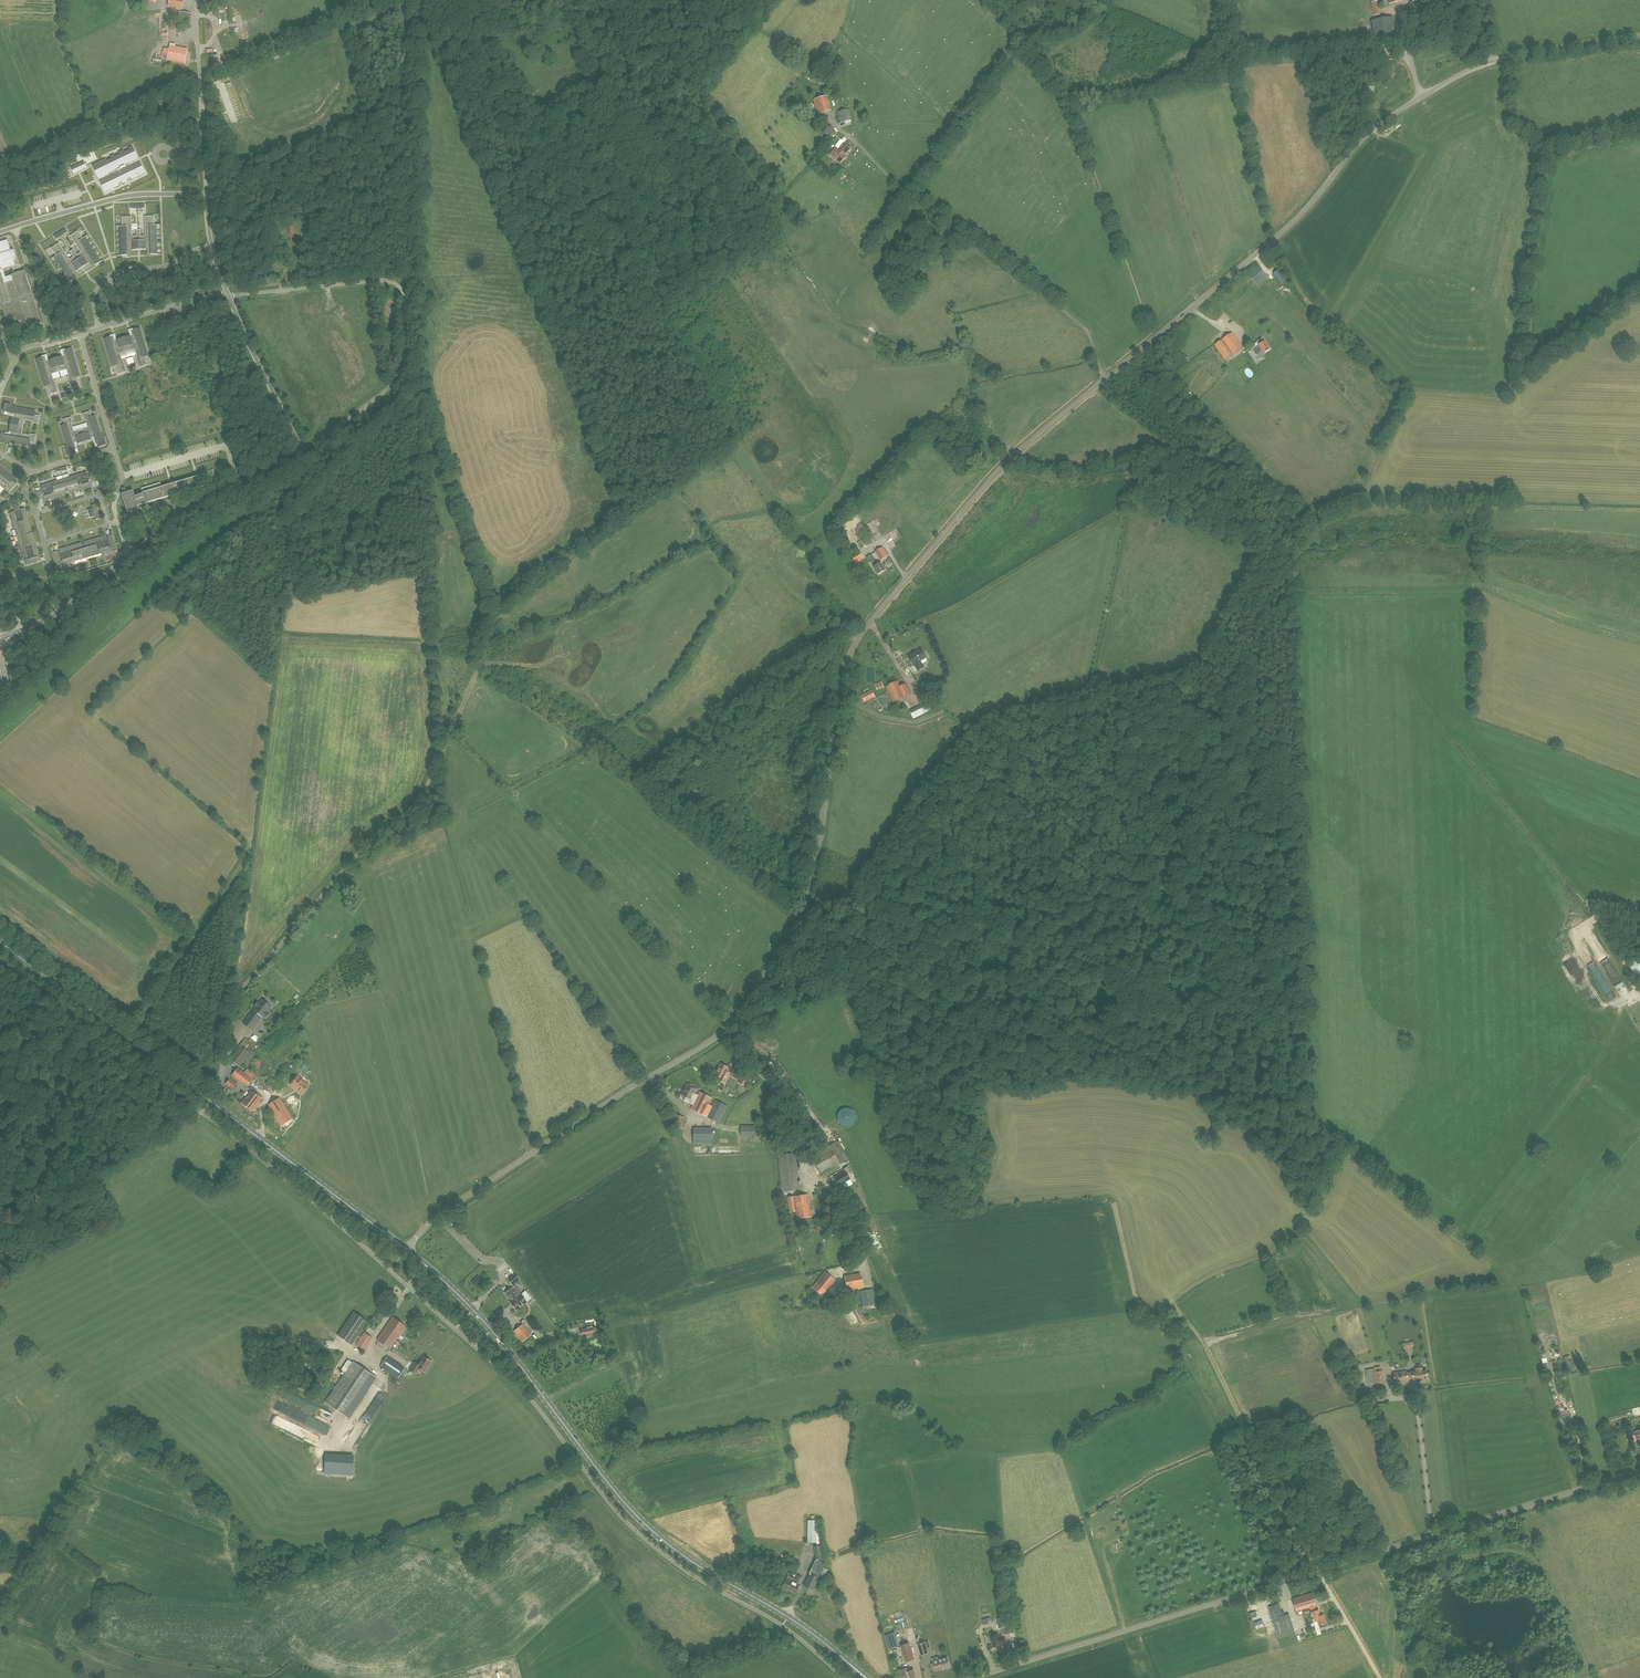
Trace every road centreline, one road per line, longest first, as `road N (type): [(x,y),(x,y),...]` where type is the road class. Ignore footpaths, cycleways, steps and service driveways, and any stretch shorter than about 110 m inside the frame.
road 1 (unclassified): [(723,1031),(781,949),(805,895),(841,682),(867,625),(1015,453),(1293,223),(1376,126),(1492,61)]
road 2 (unclassified): [(971,1677),(1639,1471)]
road 3 (secondary): [(865,1677),(815,1636),(656,1536),(487,1325),(406,1250)]
road 4 (secondary): [(406,1250),(0,944)]
road 5 (unclassified): [(406,1250),(444,1212),(723,1031)]
road 6 (unclassified): [(859,1257),(848,1223),(803,1163),(787,1113),(723,1031)]
road 7 (unclassified): [(1492,61),(1639,36)]
road 8 (track): [(1381,1677),(1318,1571)]

